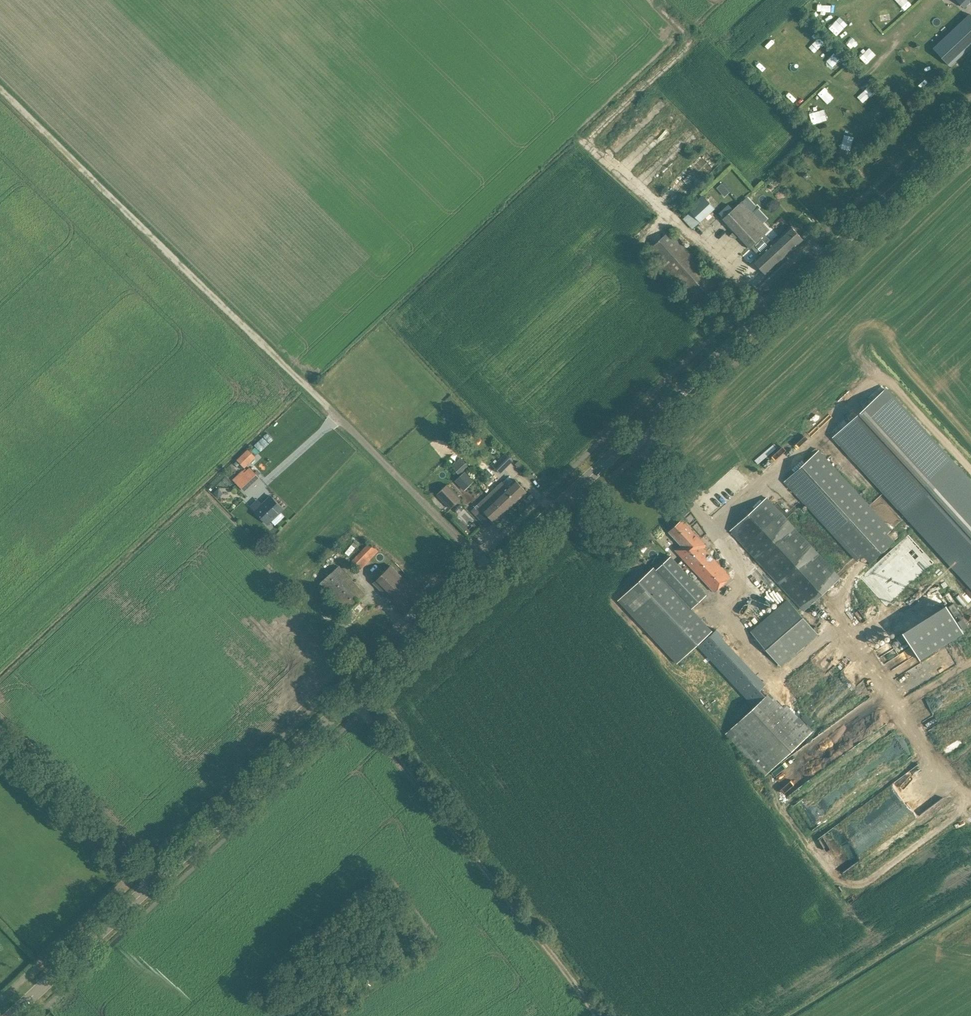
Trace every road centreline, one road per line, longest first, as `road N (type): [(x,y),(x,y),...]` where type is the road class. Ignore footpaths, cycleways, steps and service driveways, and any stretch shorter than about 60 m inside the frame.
road 1 (secondary): [(9,1015),(970,122)]
road 2 (track): [(0,88),(489,572)]
road 3 (track): [(595,1015),(352,699)]
road 4 (track): [(658,0),(689,39),(584,145),(675,226)]
road 5 (track): [(0,730),(153,883)]
road 6 (track): [(970,795),(840,629)]

